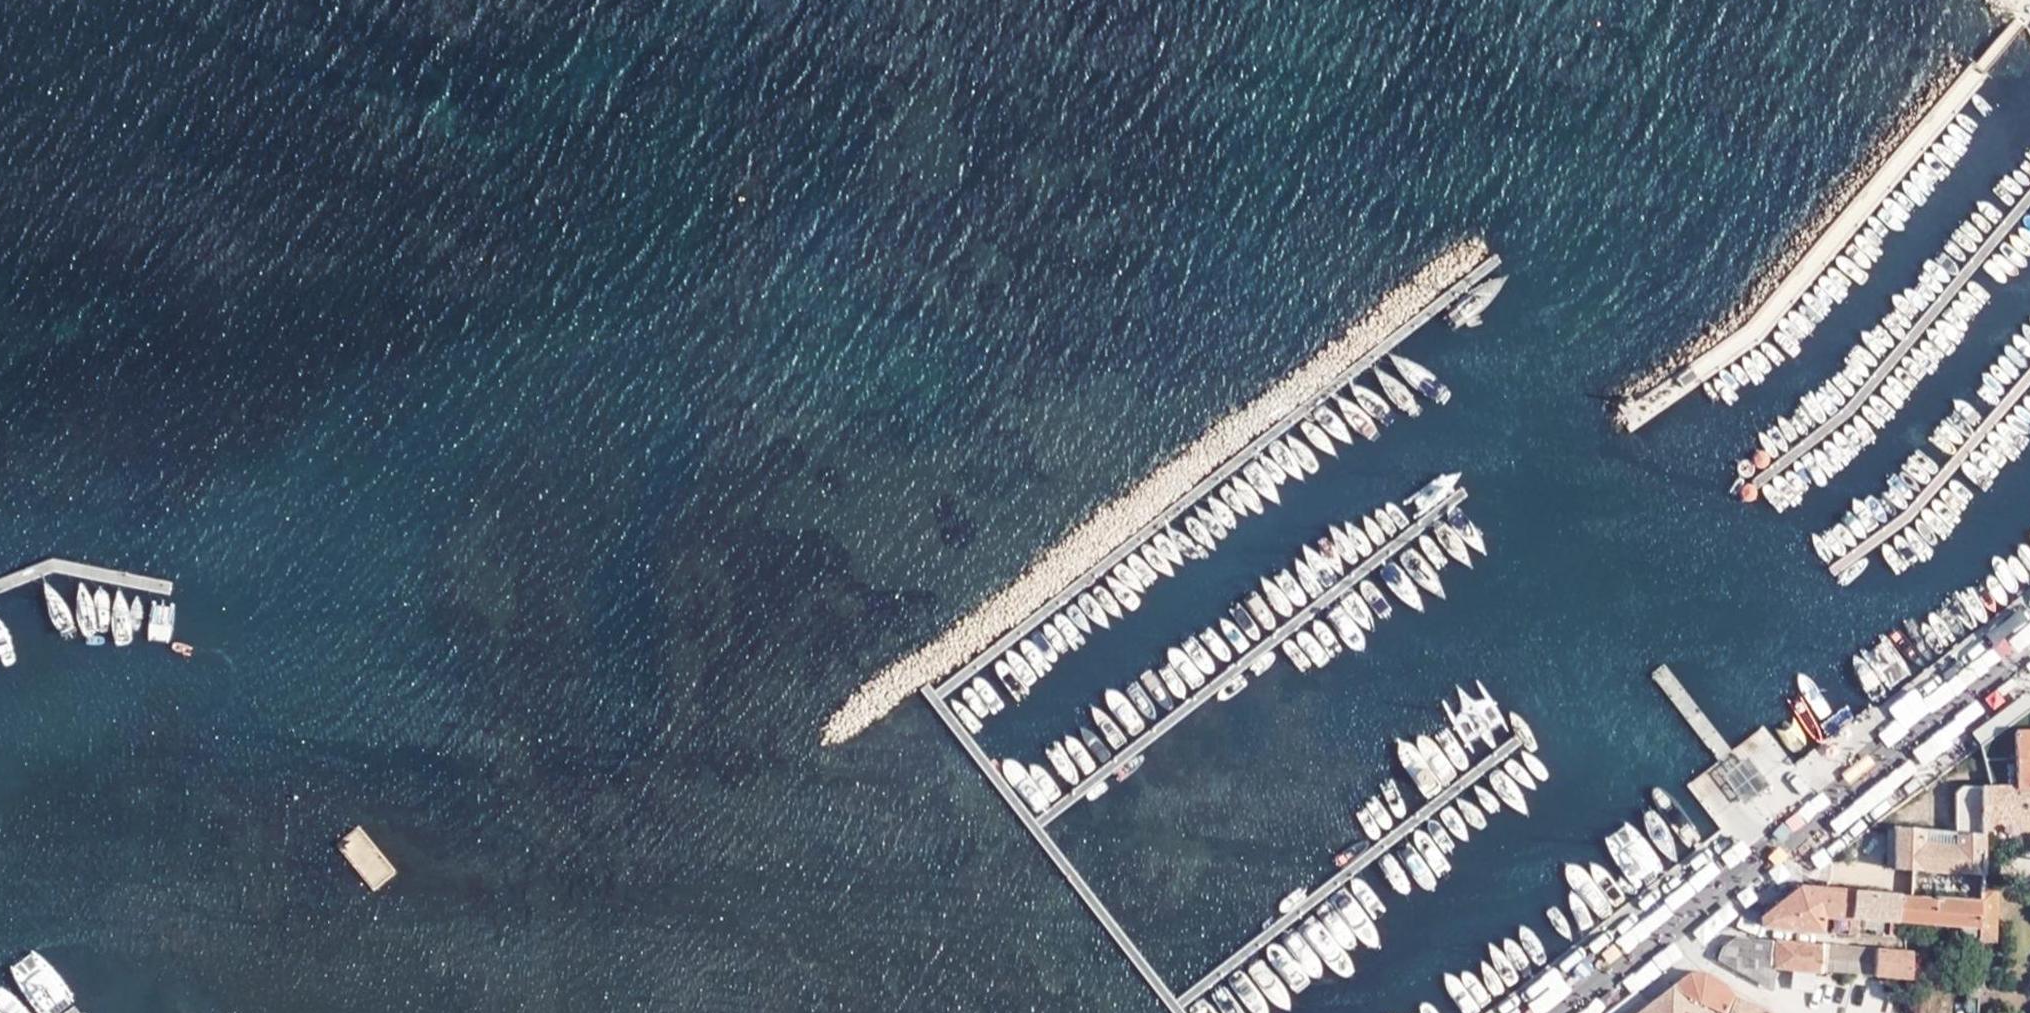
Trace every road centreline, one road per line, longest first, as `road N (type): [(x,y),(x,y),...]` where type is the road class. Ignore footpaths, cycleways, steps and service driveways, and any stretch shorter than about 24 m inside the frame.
road 1 (secondary): [(2029,653),(1676,932)]
road 2 (residential): [(1676,932),(1719,969),(1804,1012)]
road 3 (secondary): [(1676,932),(1568,1012)]

